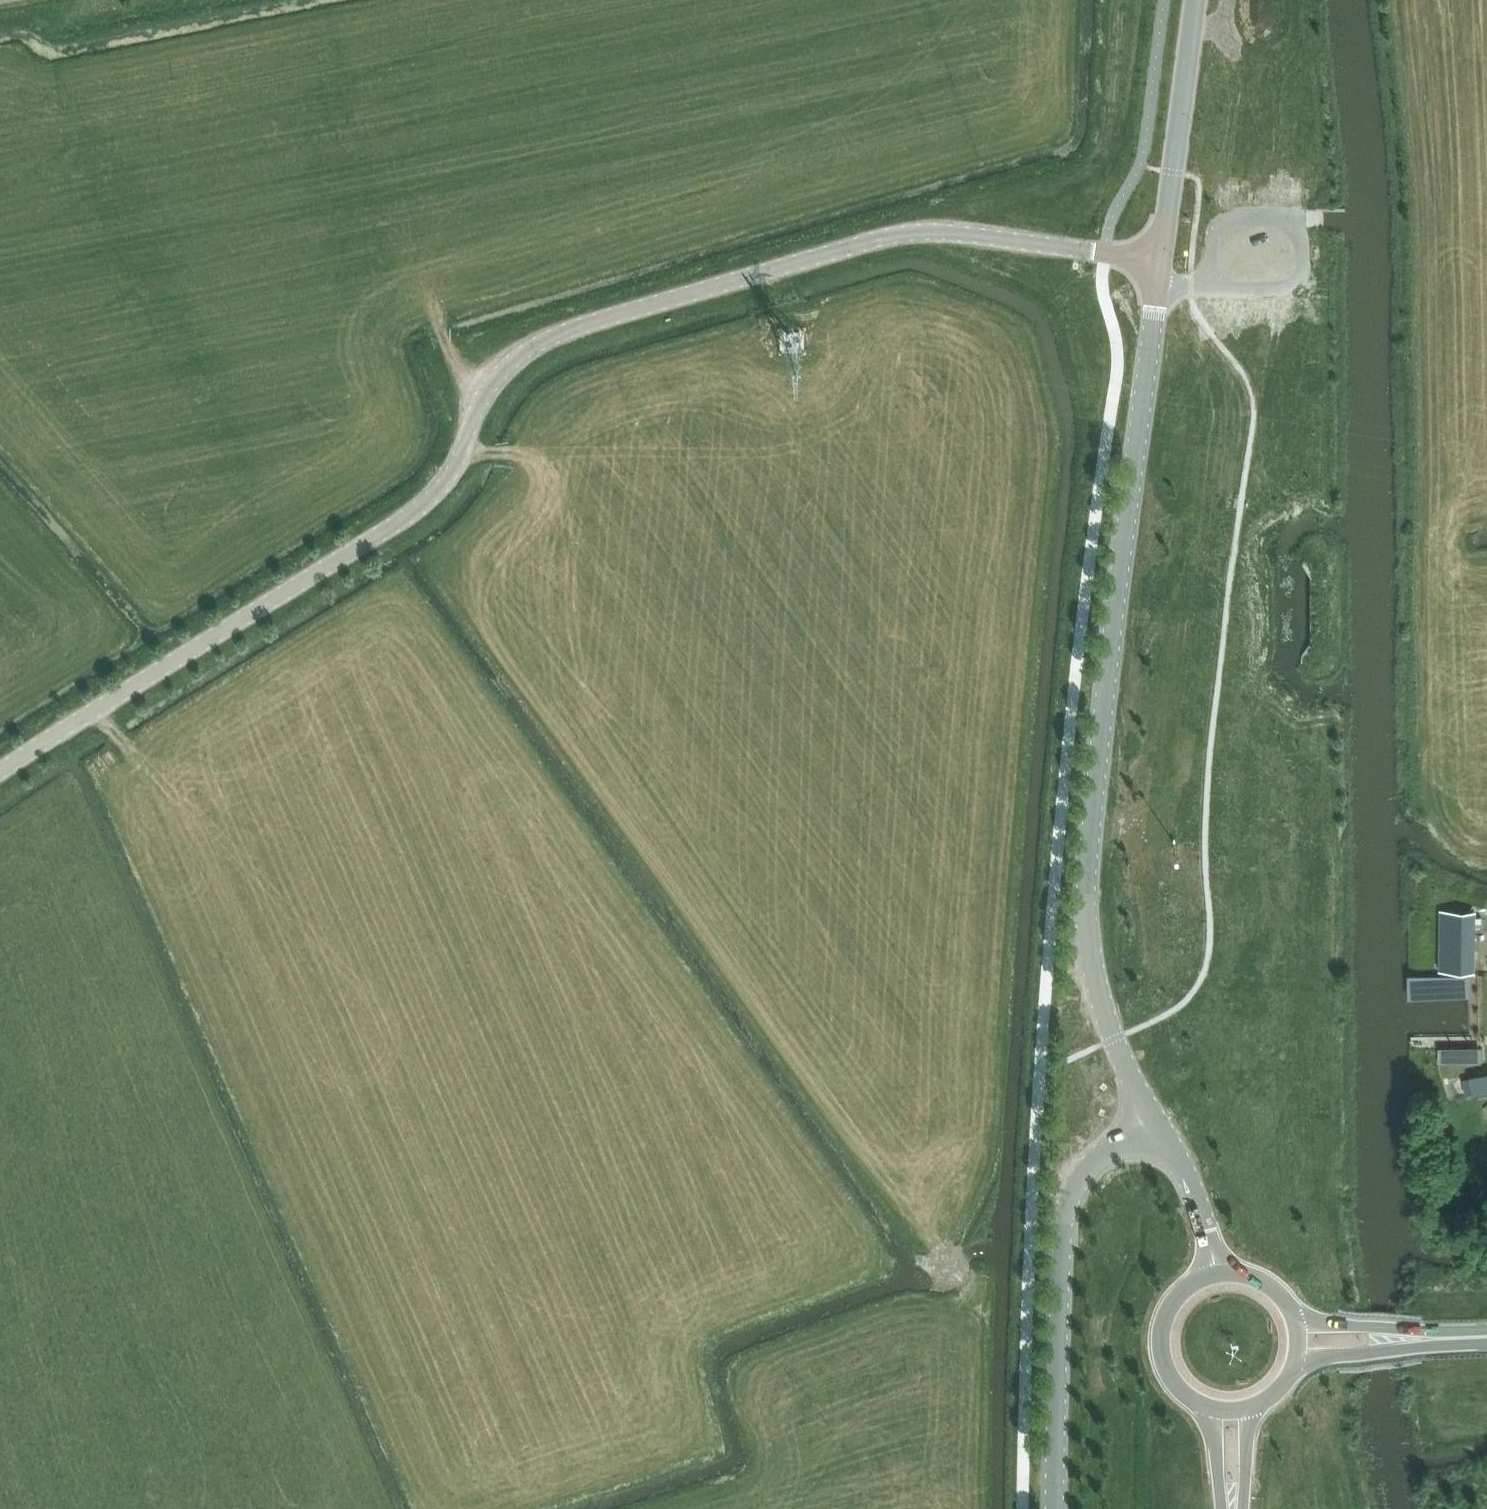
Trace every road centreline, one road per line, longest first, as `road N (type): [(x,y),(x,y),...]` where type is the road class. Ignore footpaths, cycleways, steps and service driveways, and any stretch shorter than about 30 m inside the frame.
road 1 (tertiary): [(0,772),(419,508),(452,473),(493,384),(556,335),(899,233),(949,232),(1161,263)]
road 2 (tertiary): [(1159,1125),(1108,1025),(1086,892),(1161,263)]
road 3 (secondary): [(1054,1508),(1065,1205),(1096,1159),(1159,1125)]
road 4 (tertiary): [(1161,263),(1196,0)]
road 5 (trunk): [(1217,1275),(1185,1290),(1161,1337),(1167,1372),(1206,1407)]
road 6 (secondary): [(1217,1275),(1202,1213),(1159,1125)]
road 7 (trunk): [(1431,1339),(1307,1323),(1292,1312)]
road 8 (trunk): [(1295,1367),(1307,1358),(1431,1339)]

